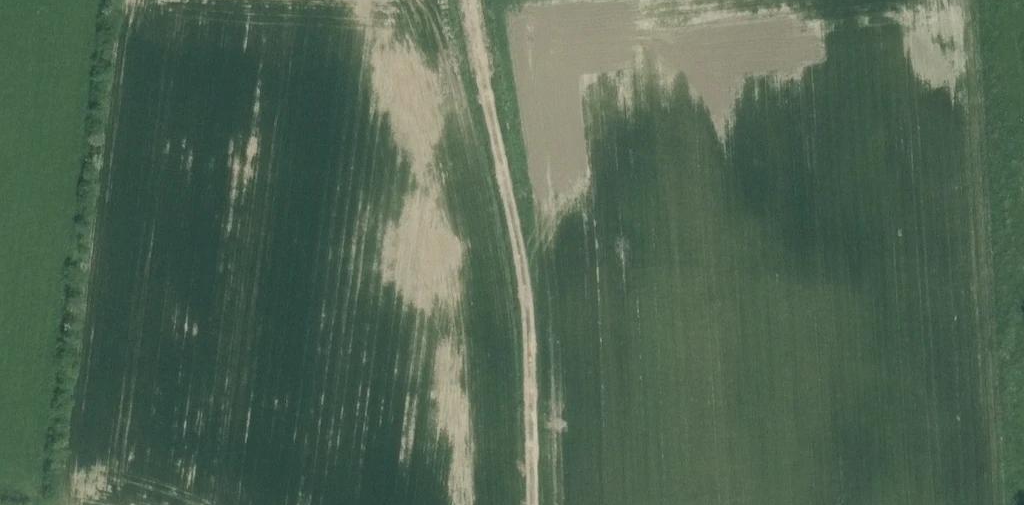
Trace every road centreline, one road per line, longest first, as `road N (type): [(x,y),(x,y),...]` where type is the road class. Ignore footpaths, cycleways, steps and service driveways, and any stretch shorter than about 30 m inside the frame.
road 1 (track): [(534,504),(524,265),(469,0)]

